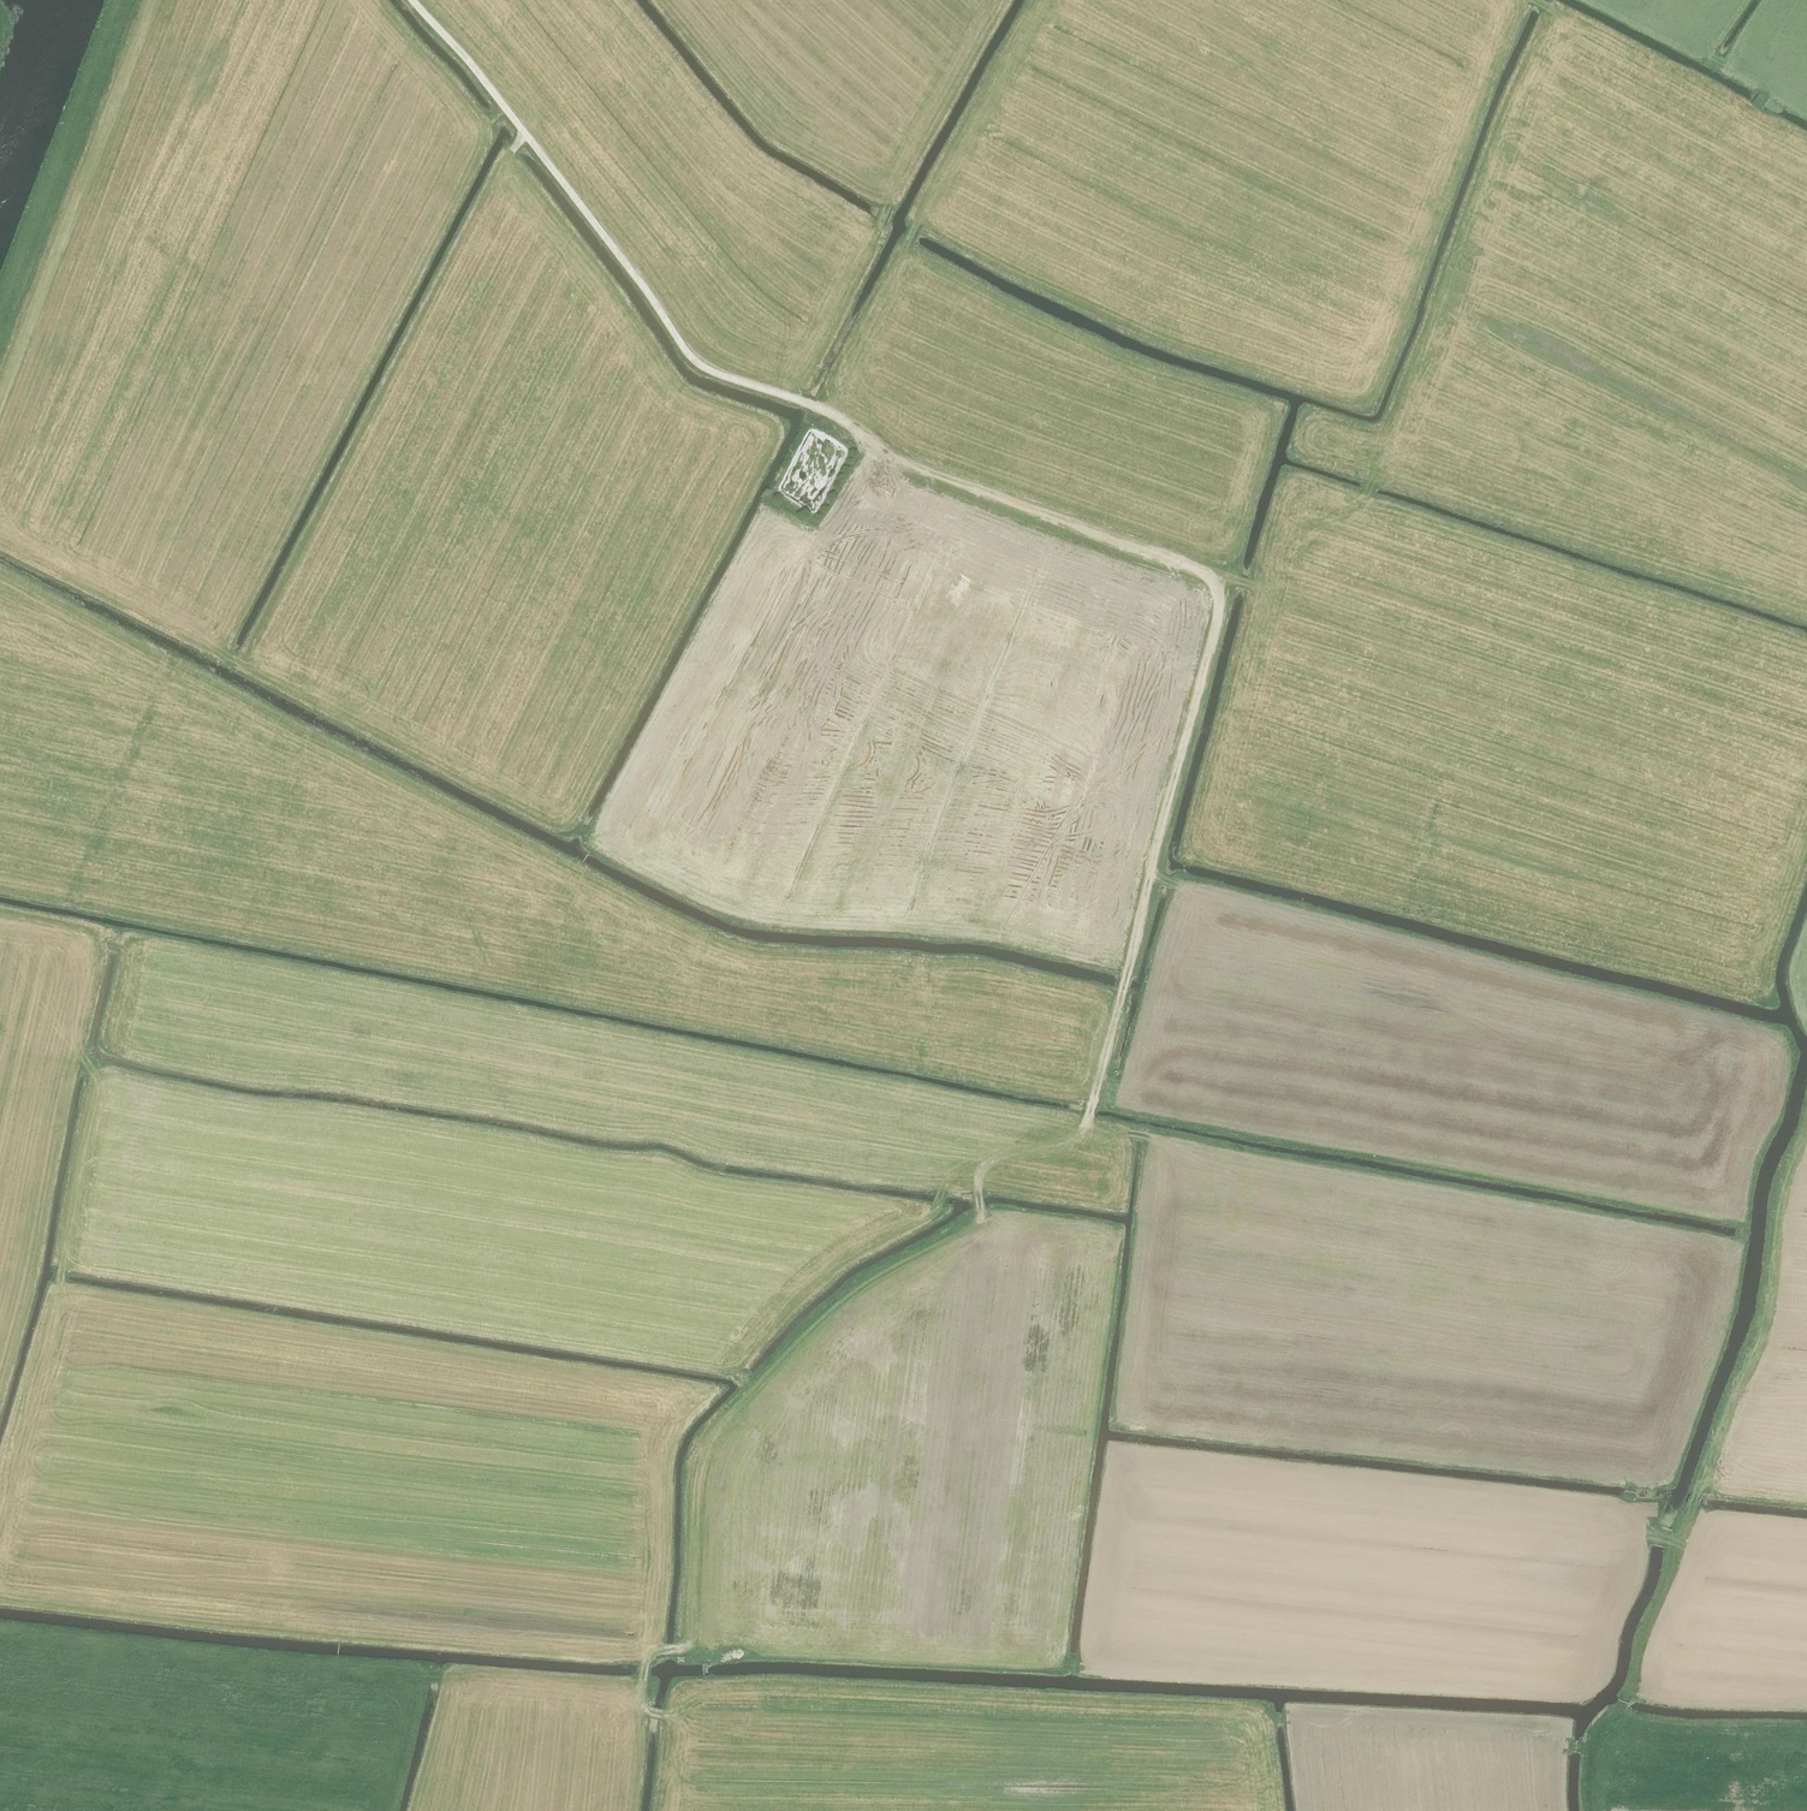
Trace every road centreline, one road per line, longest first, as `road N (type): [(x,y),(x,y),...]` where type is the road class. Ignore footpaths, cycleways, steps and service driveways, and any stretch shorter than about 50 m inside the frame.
road 1 (track): [(981,1216),(979,1180),(988,1162),(1059,1147),(1086,1126),(1218,623),(1219,592),(1191,565),(914,465),(820,408),(698,363),(413,0)]

